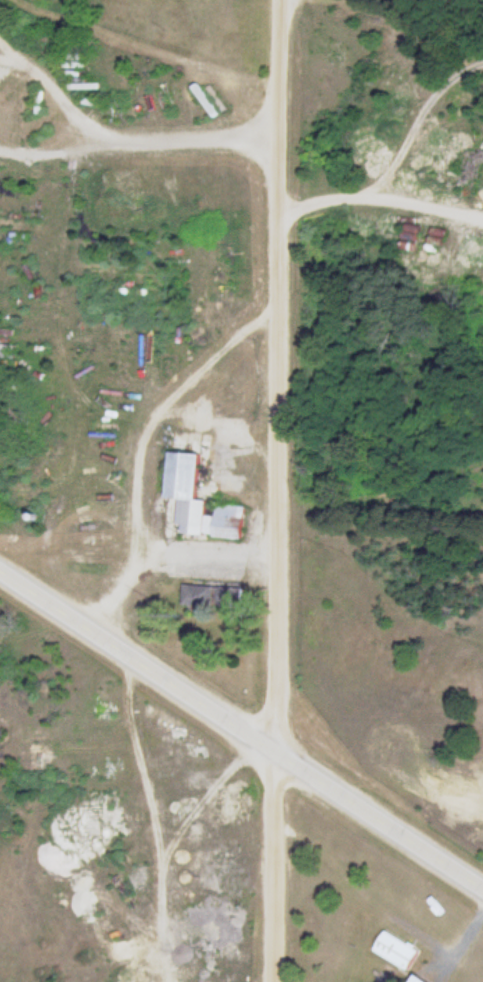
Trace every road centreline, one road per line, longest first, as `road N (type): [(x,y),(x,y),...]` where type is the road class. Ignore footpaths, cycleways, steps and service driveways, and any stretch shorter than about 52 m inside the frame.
road 1 (residential): [(271,981),(278,754),(270,0)]
road 2 (tertiary): [(482,889),(0,572)]

